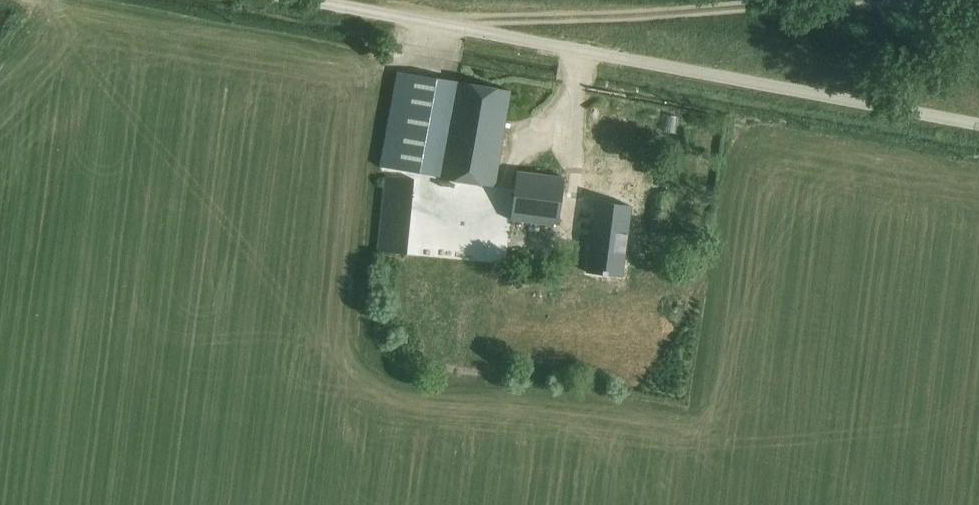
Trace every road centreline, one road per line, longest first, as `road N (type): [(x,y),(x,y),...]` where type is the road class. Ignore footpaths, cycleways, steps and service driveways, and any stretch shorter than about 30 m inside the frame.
road 1 (unclassified): [(300,0),(978,126)]

